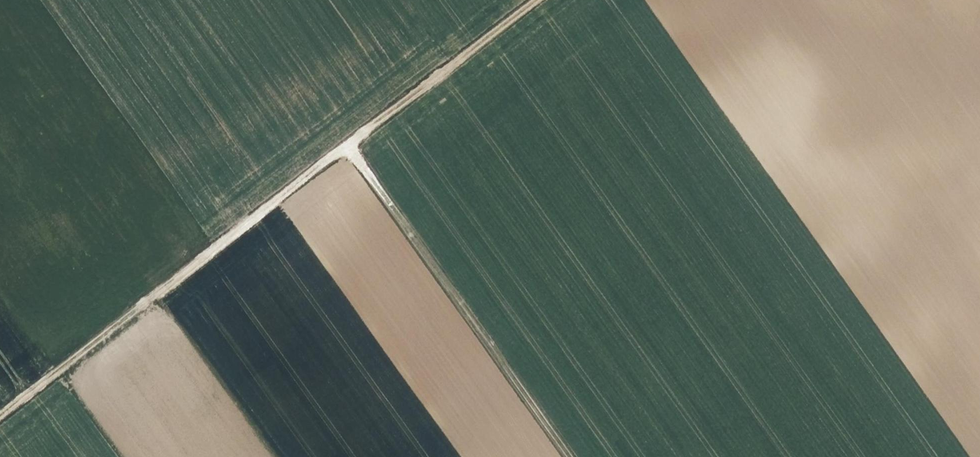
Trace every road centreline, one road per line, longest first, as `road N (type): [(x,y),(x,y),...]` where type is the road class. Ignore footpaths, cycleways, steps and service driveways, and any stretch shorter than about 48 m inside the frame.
road 1 (track): [(0,416),(534,0)]
road 2 (track): [(573,456),(349,144)]

